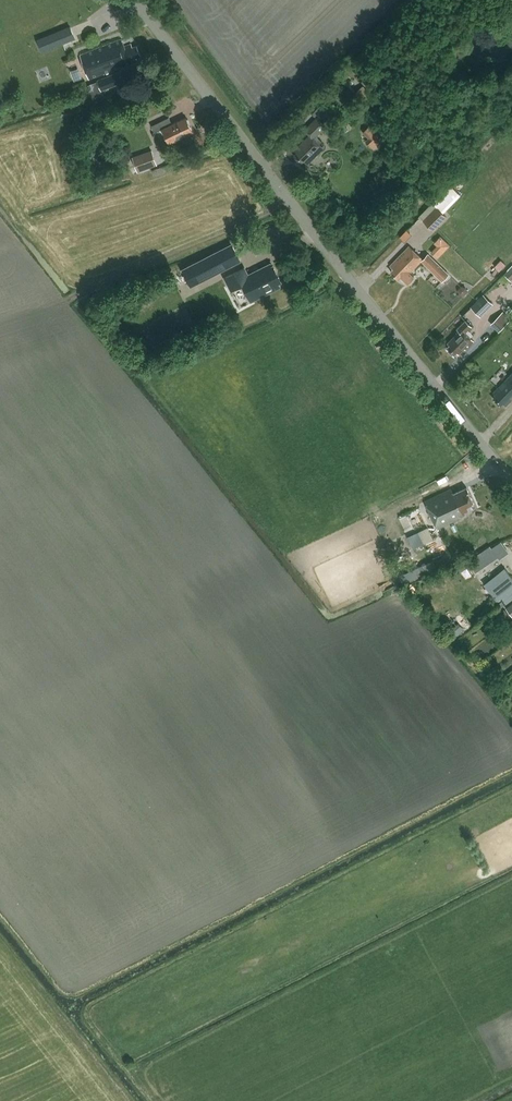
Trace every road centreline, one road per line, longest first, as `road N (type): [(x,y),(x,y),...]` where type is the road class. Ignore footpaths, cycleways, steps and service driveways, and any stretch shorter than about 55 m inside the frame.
road 1 (tertiary): [(511,481),(135,0)]

